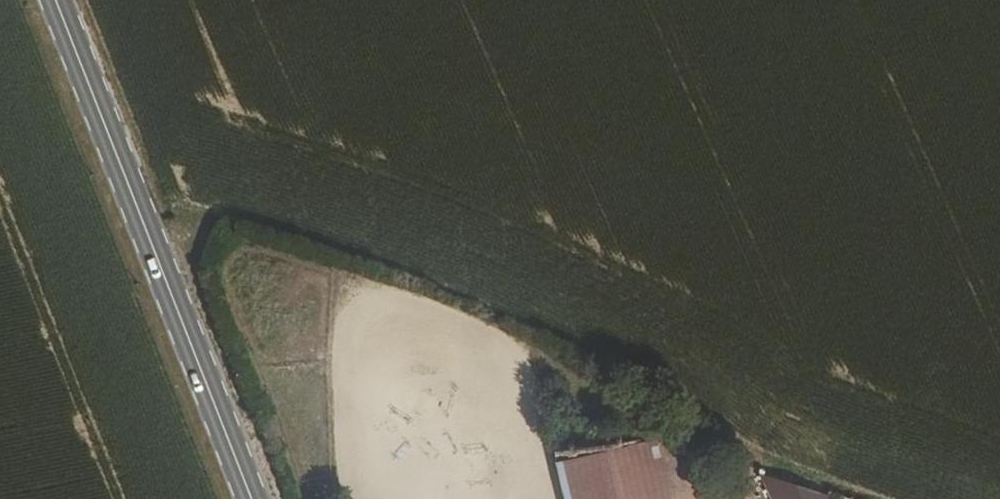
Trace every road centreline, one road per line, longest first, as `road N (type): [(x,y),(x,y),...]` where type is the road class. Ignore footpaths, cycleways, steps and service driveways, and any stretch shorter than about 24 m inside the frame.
road 1 (secondary): [(57,0),(252,498)]

